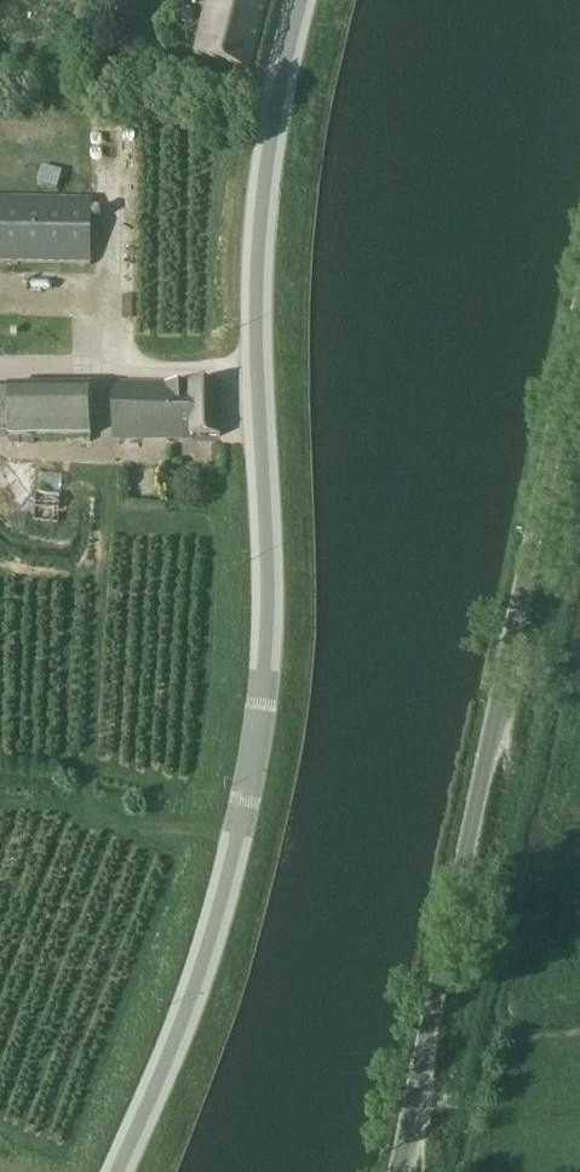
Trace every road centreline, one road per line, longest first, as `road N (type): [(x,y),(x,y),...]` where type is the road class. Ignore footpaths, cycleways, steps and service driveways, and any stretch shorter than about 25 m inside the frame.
road 1 (secondary): [(119,1171),(181,1029),(234,865),(263,709),(274,551),(264,227),(267,171),(302,0)]
road 2 (unclassified): [(404,1171),(579,321)]

